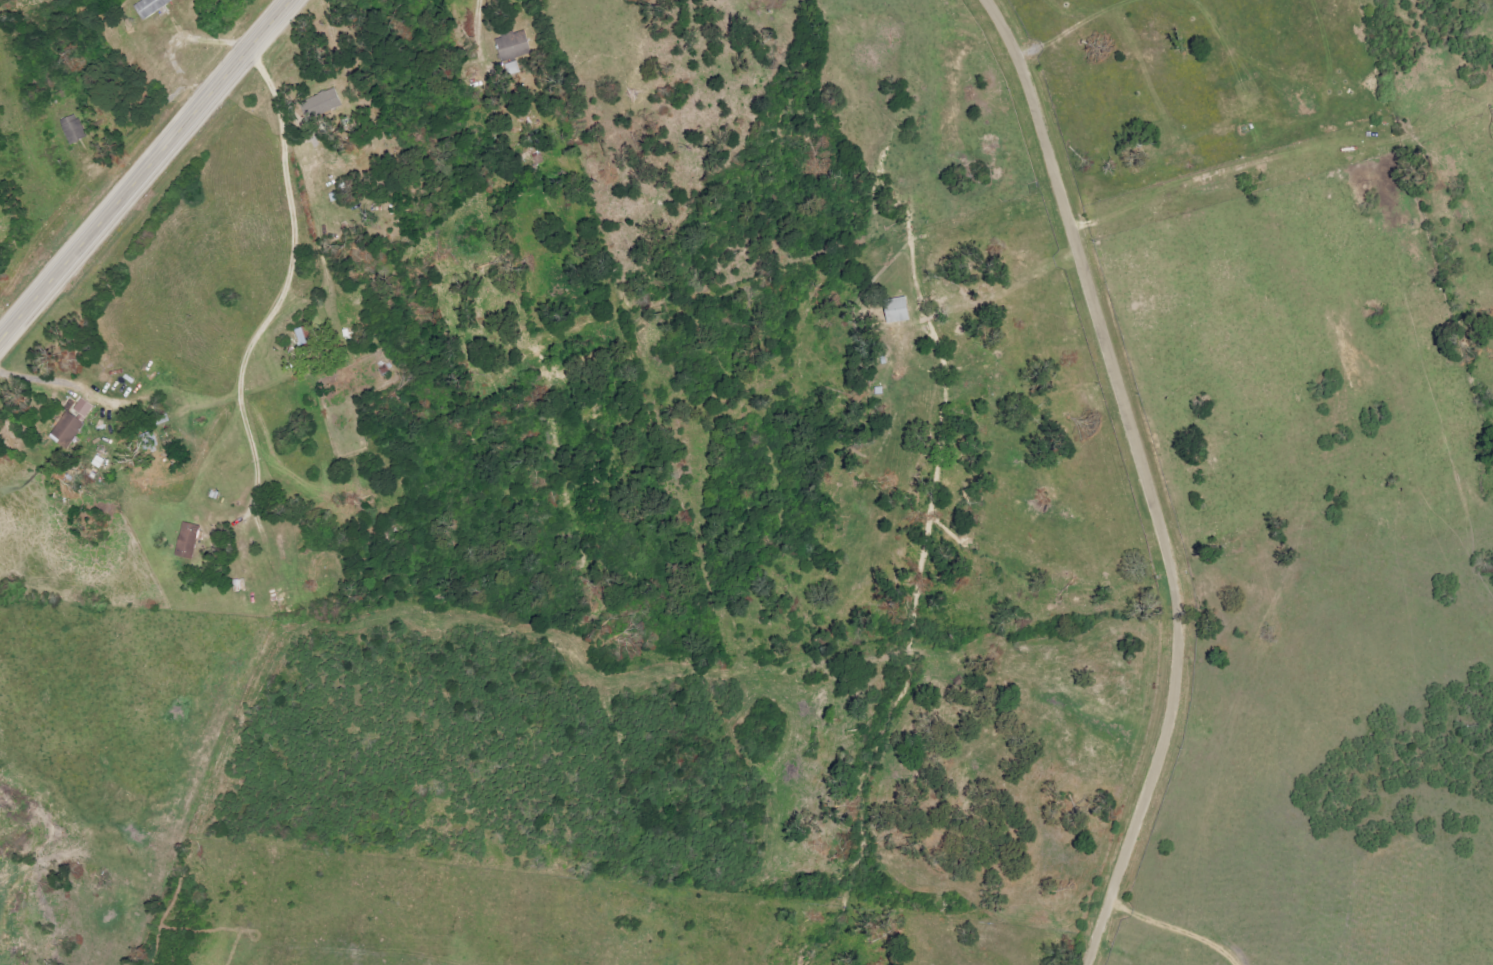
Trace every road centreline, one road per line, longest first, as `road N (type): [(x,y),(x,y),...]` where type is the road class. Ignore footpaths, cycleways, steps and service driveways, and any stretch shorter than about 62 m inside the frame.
road 1 (primary): [(0,341),(294,0)]

